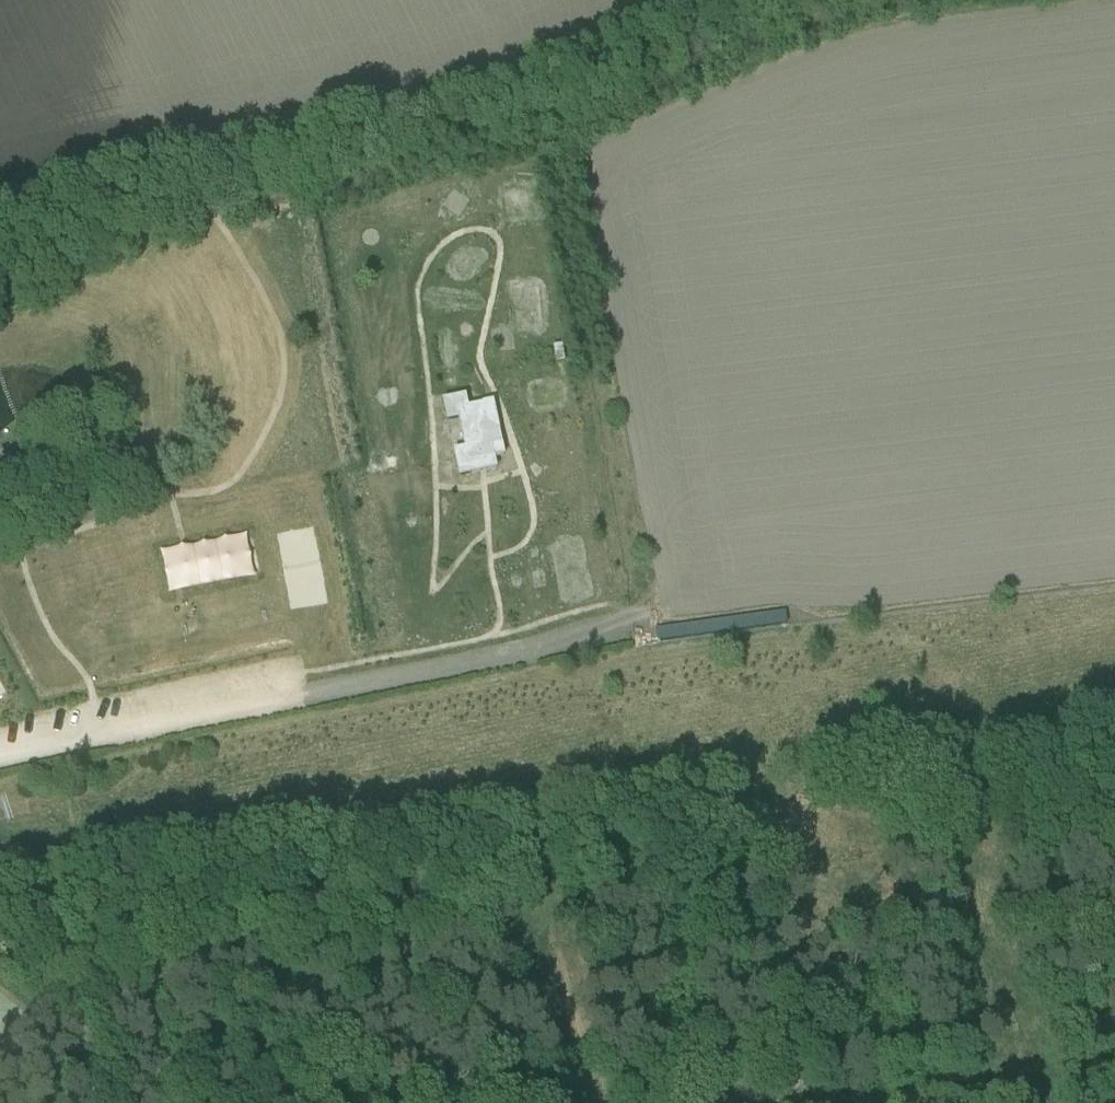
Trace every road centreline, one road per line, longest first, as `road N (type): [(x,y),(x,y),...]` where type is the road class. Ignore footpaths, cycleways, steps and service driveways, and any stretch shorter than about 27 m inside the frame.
road 1 (track): [(0,831),(167,845),(951,735)]
road 2 (track): [(0,933),(38,964),(79,1102)]

